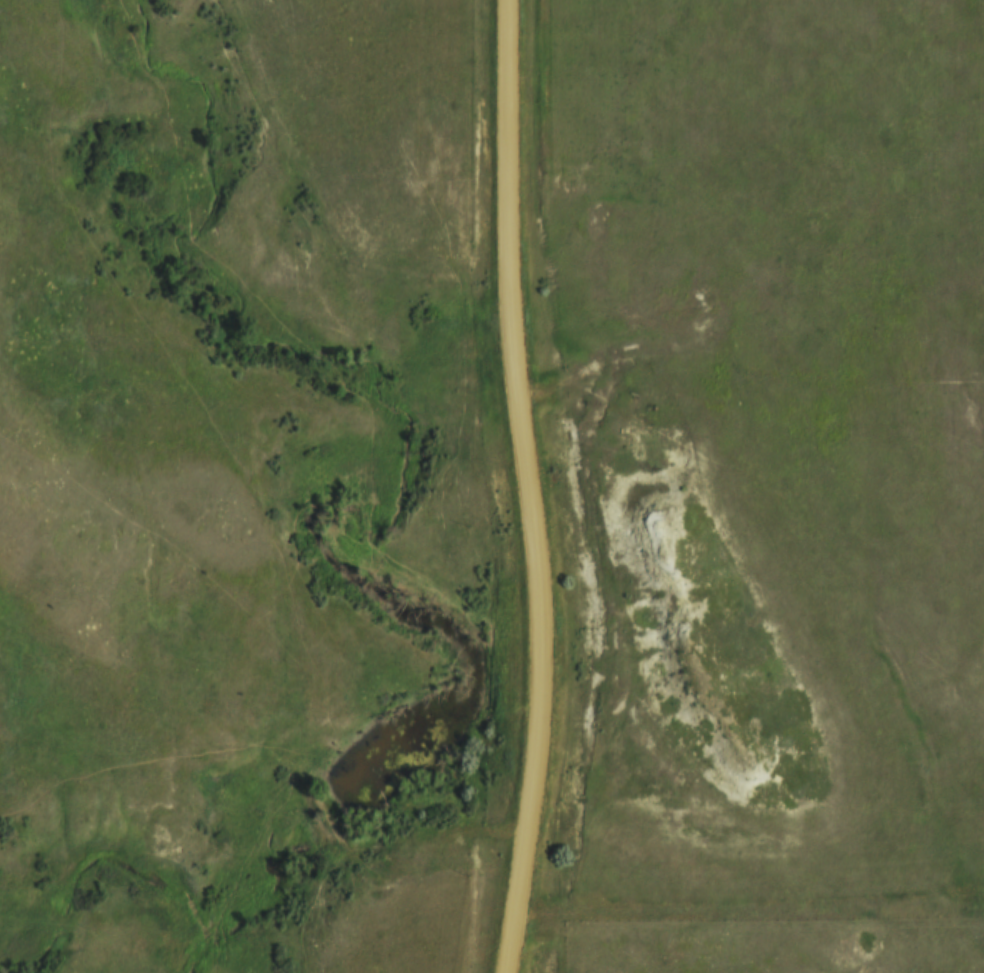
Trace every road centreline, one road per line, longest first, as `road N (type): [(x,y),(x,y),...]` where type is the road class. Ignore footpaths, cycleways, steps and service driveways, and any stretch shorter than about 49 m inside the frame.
road 1 (tertiary): [(508,972),(543,694),(510,303),(509,0)]

